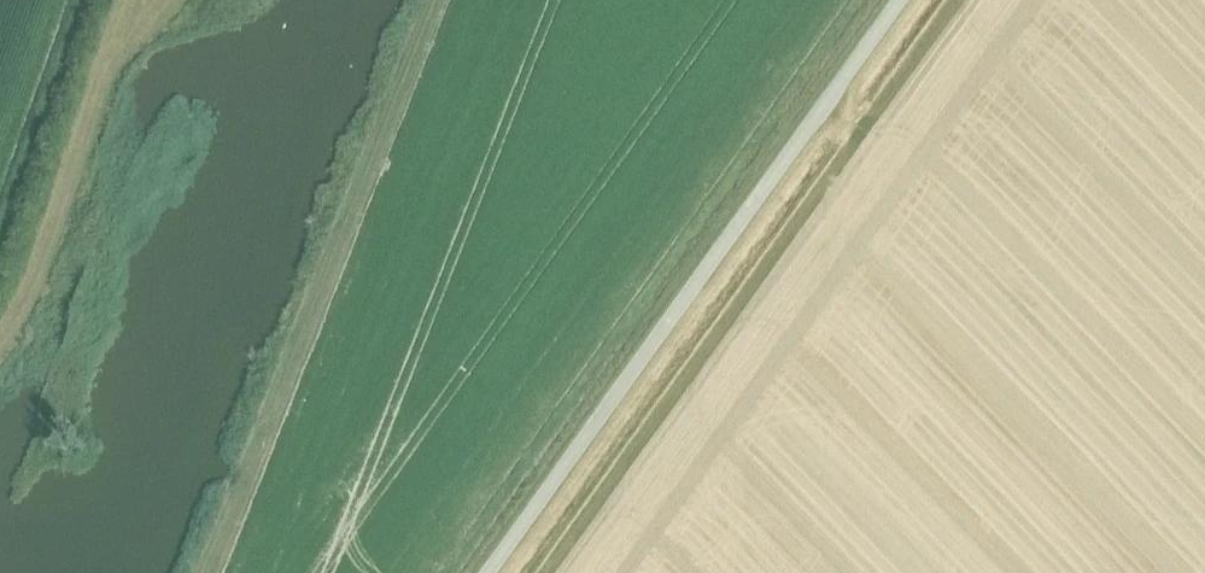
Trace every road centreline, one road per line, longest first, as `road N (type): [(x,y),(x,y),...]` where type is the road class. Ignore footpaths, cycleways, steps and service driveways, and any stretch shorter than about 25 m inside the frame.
road 1 (unclassified): [(484,572),(897,0)]

